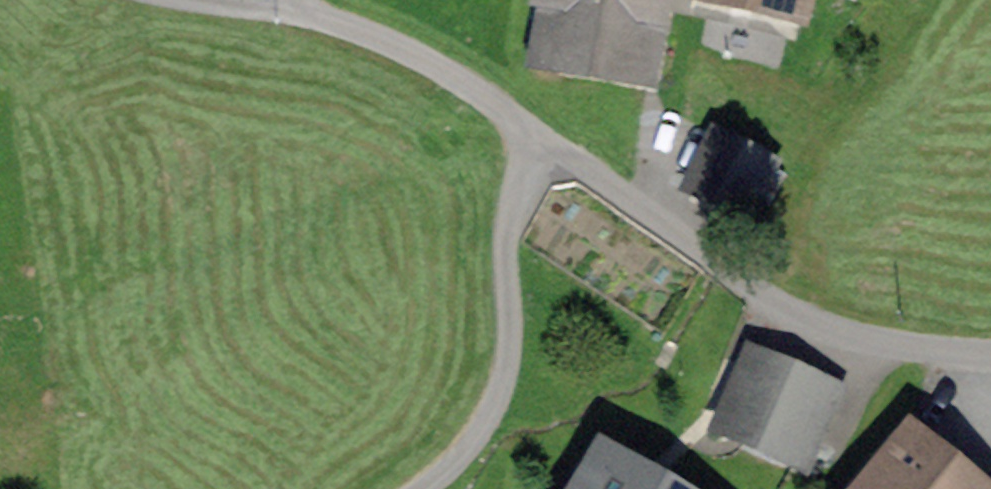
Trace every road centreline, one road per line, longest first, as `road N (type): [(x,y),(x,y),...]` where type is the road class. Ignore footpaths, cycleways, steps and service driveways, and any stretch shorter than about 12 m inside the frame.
road 1 (residential): [(327,21),(425,58),(759,290),(810,316),(904,342),(990,351)]

